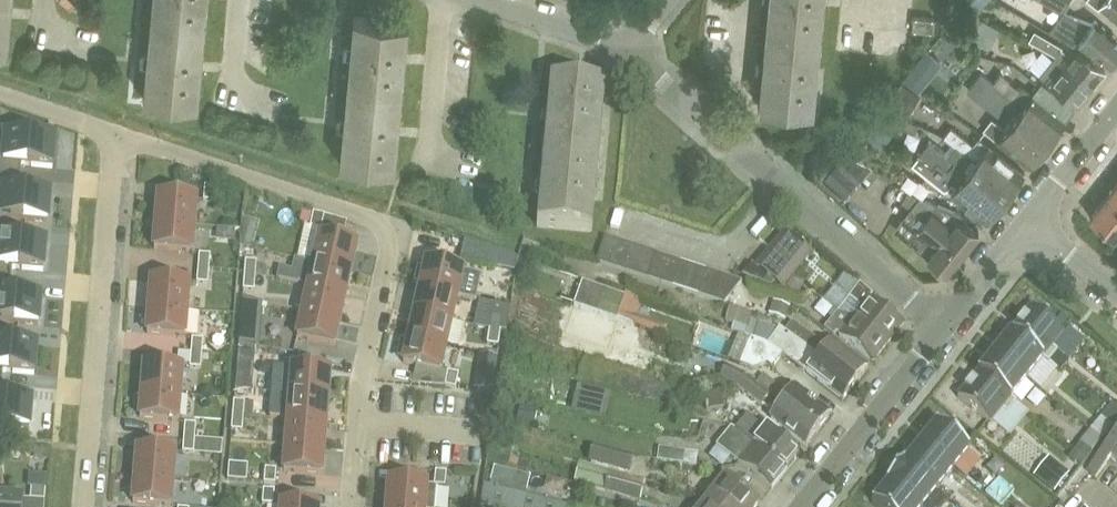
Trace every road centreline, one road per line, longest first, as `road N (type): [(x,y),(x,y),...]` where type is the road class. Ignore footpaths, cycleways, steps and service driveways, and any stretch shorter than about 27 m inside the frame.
road 1 (residential): [(123,131),(392,231),(352,423)]
road 2 (residential): [(945,329),(625,54)]
road 3 (residential): [(123,131),(87,506)]
road 4 (residential): [(804,506),(945,329)]
road 5 (residential): [(625,54),(481,0)]
road 6 (residential): [(945,329),(1032,222)]
road 7 (residential): [(1032,222),(1116,114)]
road 8 (residential): [(0,95),(123,131)]

